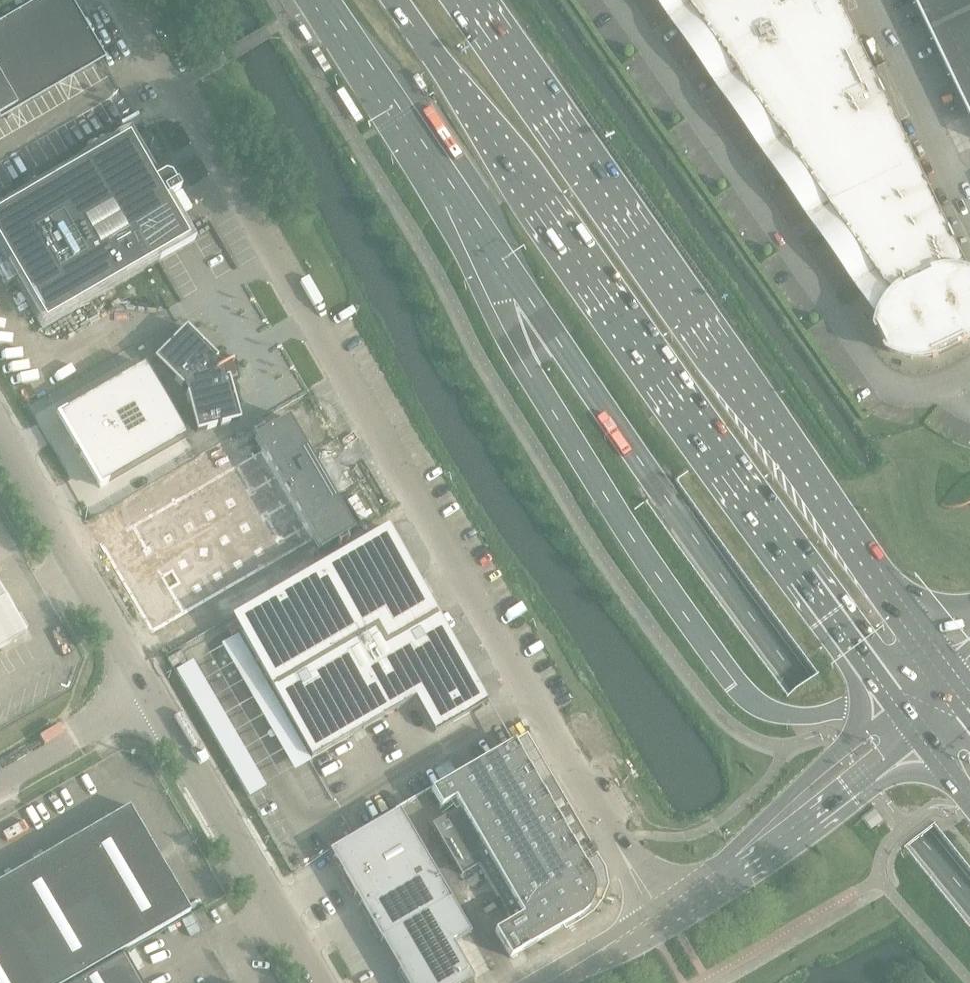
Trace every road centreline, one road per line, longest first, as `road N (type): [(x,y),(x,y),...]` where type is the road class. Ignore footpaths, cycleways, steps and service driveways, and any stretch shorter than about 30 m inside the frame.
road 1 (unclassified): [(657,910),(131,0)]
road 2 (primary): [(395,0),(706,449),(899,708)]
road 3 (primary): [(937,667),(471,0)]
road 4 (residential): [(616,0),(879,378),(919,390),(969,368)]
road 5 (unclassified): [(320,982),(148,694)]
road 6 (unclassified): [(657,910),(743,870),(921,738)]
road 7 (unclassified): [(899,708),(657,910)]
road 8 (unclassified): [(148,694),(0,429)]
road 9 (residential): [(961,189),(870,0)]
road 10 (unclassified): [(0,780),(148,694)]
road 11 (unclassified): [(535,982),(657,910)]

